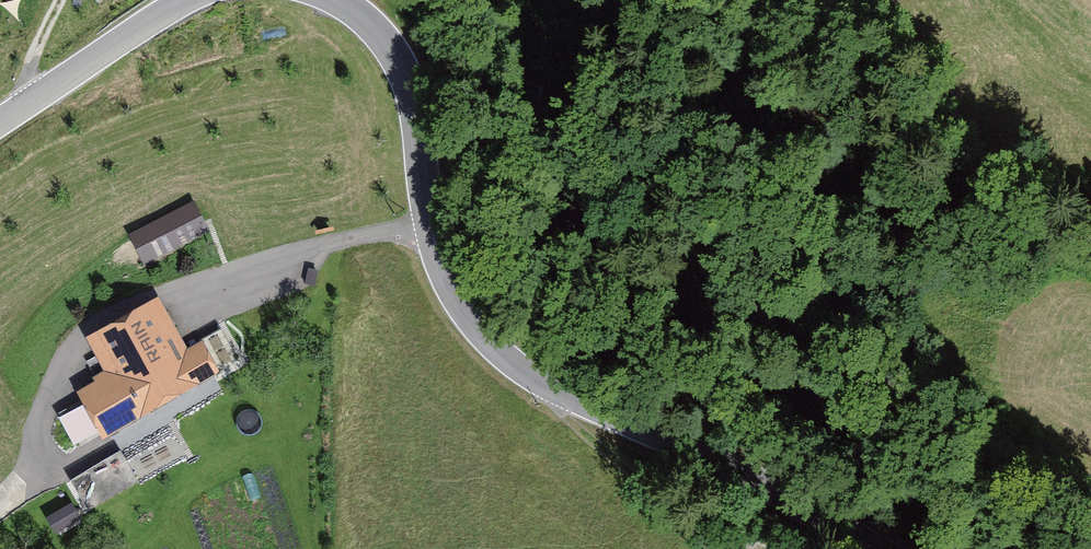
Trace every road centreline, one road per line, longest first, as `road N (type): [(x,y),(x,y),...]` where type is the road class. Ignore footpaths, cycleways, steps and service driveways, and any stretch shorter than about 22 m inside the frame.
road 1 (tertiary): [(340,0),(386,36),(417,84),(430,223),(445,269),(487,333),(554,383),(870,548)]
road 2 (track): [(554,383),(571,429),(687,521),(748,548)]
road 3 (tertiary): [(0,120),(186,0)]

